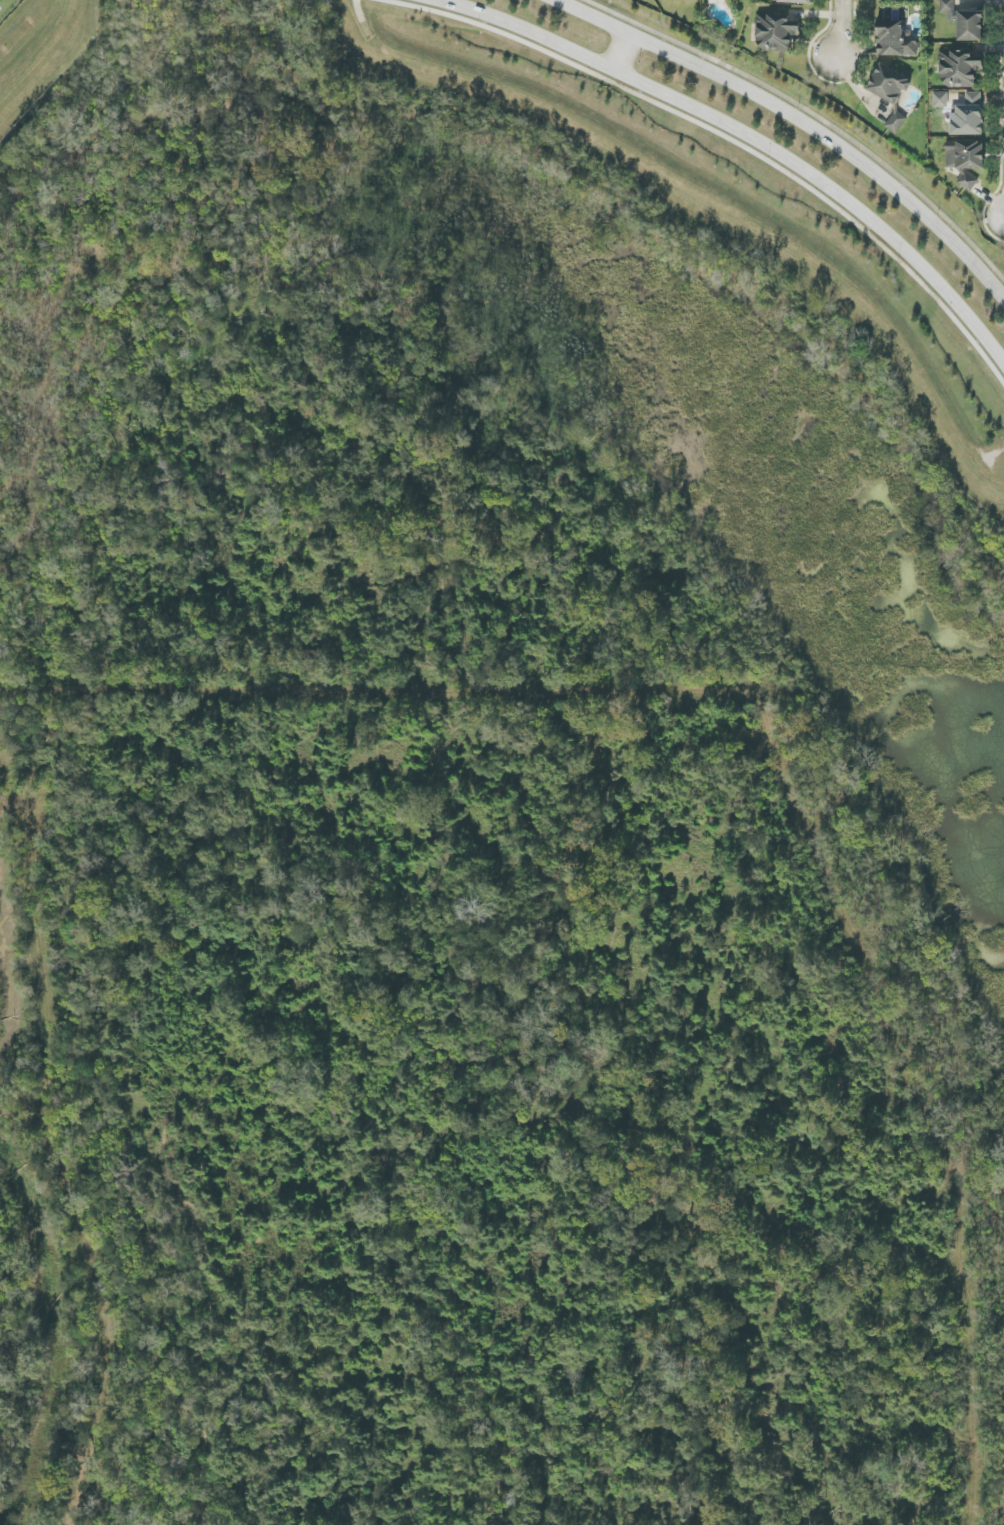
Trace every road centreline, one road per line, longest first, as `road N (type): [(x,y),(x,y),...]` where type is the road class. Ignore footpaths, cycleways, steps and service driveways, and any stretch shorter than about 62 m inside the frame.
road 1 (secondary): [(435,0),(507,22),(725,118),(902,244),(1003,362)]
road 2 (secondary): [(1003,295),(897,187),(812,125),(725,75),(560,0)]

